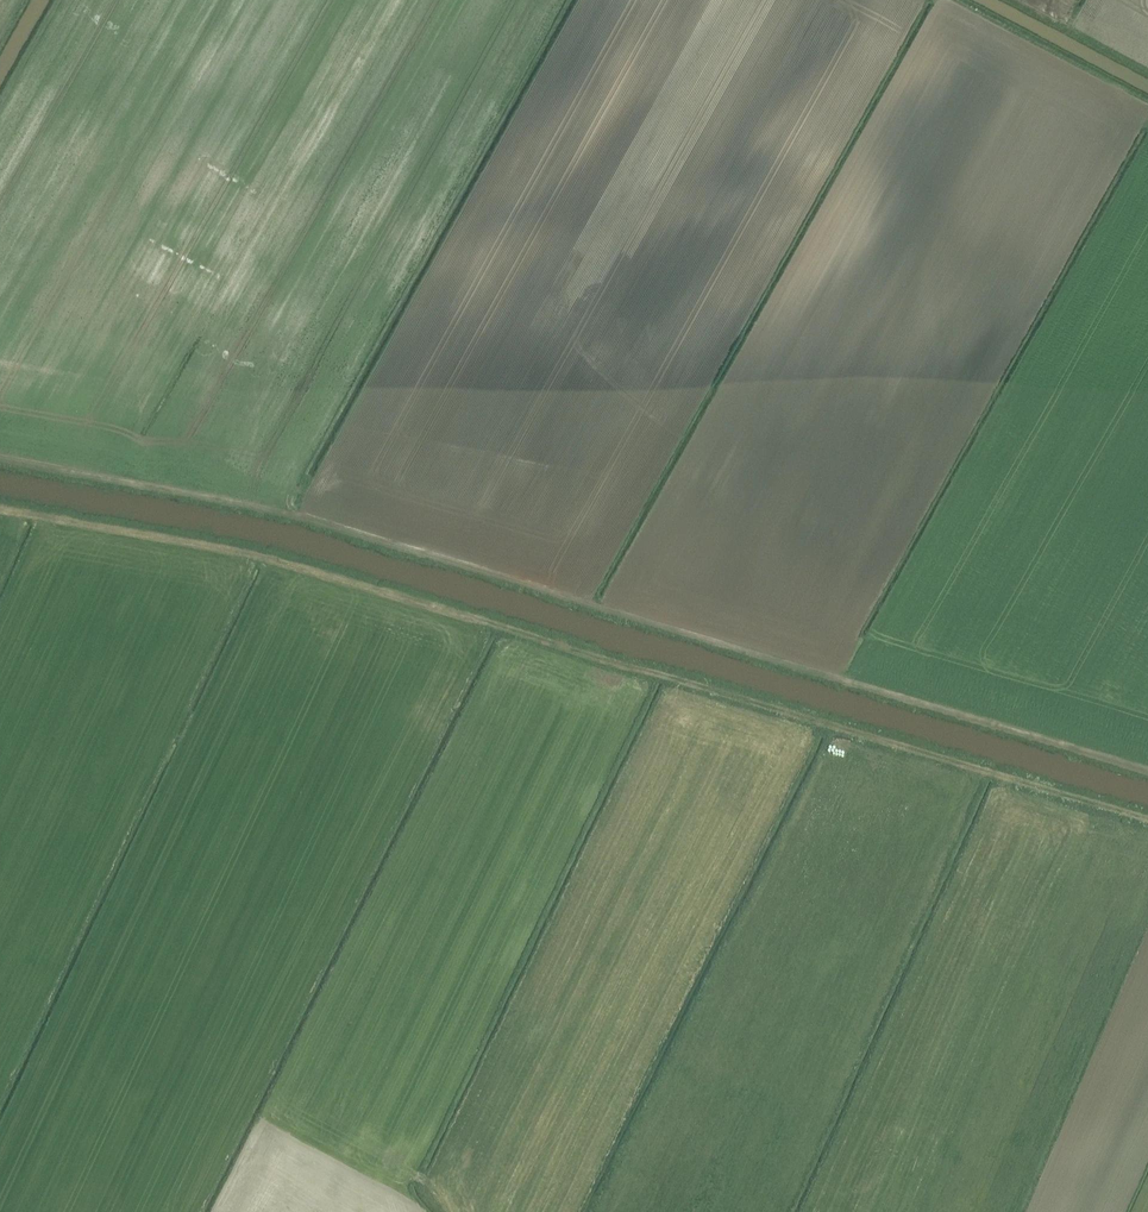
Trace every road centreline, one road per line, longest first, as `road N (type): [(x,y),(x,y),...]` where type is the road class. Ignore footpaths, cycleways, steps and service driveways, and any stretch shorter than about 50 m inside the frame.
road 1 (track): [(1147,775),(289,516),(0,461)]

